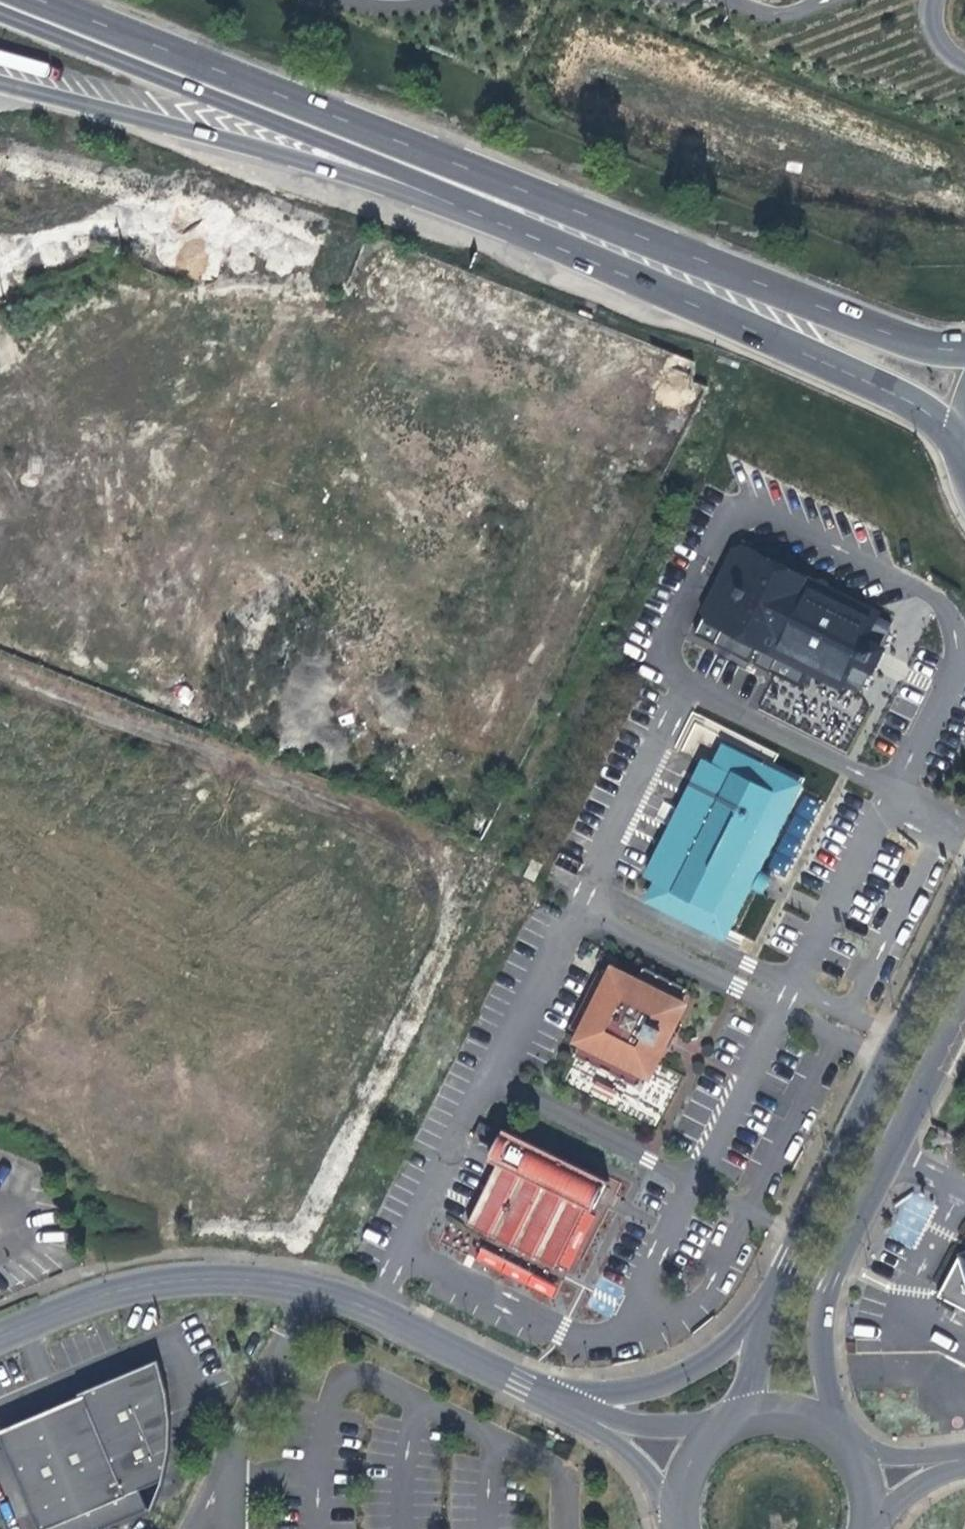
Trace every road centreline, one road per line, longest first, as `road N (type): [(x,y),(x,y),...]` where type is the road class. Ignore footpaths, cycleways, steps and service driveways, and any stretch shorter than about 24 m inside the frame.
road 1 (unclassified): [(135,932),(249,865),(378,609),(389,575),(385,545),(342,501),(0,354)]
road 2 (primary): [(14,0),(502,200)]
road 3 (primary): [(0,76),(352,170),(502,200)]
road 4 (unclassified): [(843,1442),(816,1318),(964,995)]
road 5 (unclassified): [(964,902),(766,1303)]
road 6 (unclassified): [(217,1282),(277,1283),(339,1298),(566,1403)]
road 7 (unclassified): [(135,932),(154,977),(217,1282)]
road 8 (primary): [(502,200),(753,304)]
road 9 (primary): [(753,304),(892,389),(964,459)]
road 10 (unclassified): [(766,1303),(689,1371),(566,1403)]
road 11 (unclassified): [(0,1333),(71,1303),(172,1281),(217,1282)]
road 12 (primary): [(964,352),(753,304)]
road 13 (unclassified): [(588,1414),(634,1458),(675,1528)]
road 14 (unclassified): [(0,909),(135,932)]
road 15 (unclassified): [(718,1426),(588,1414)]

